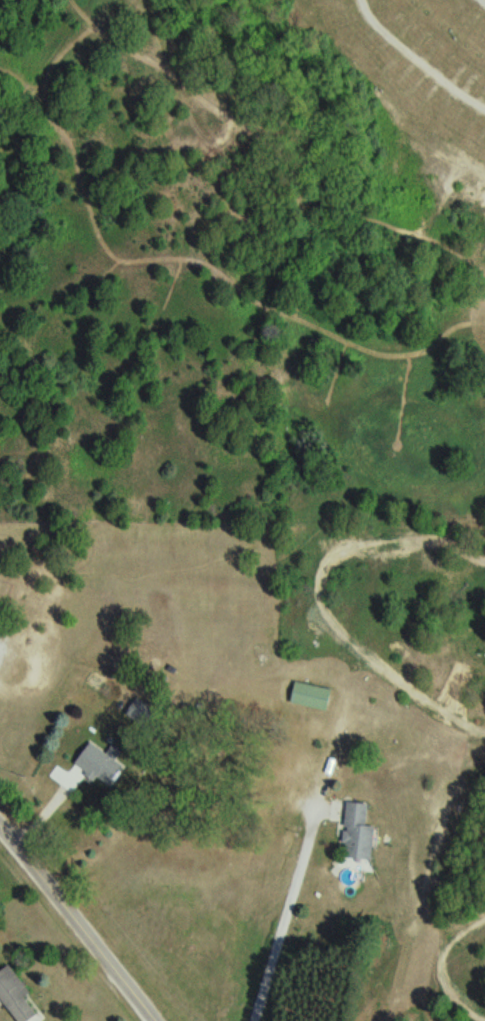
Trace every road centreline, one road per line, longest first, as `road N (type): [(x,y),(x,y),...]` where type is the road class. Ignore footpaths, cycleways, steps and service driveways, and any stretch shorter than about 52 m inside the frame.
road 1 (residential): [(156,1020),(0,824)]

